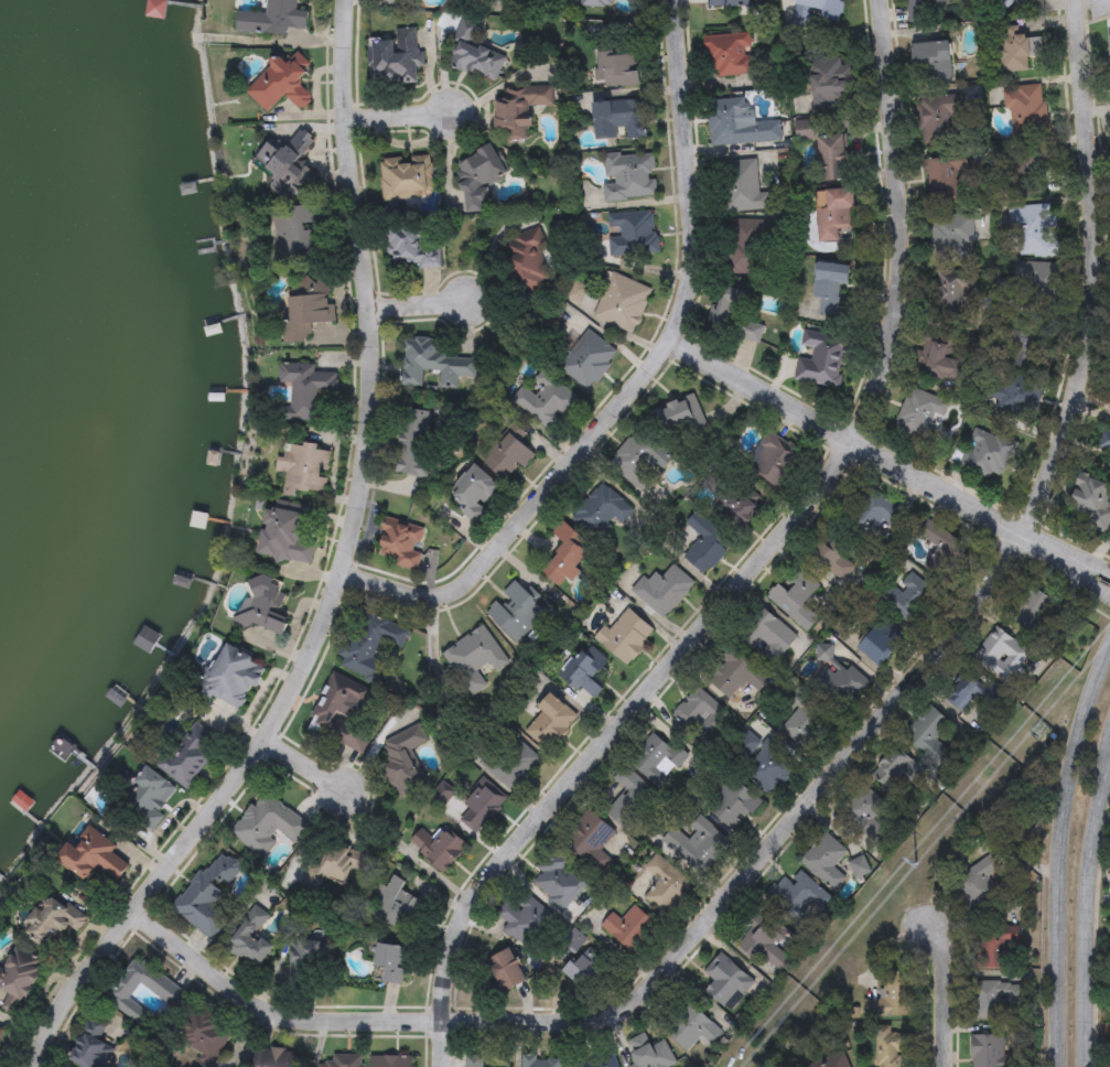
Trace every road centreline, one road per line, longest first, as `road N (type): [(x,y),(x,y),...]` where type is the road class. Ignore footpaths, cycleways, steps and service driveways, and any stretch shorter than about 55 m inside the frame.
road 1 (residential): [(882,0),(895,107),(896,255),(870,377),(775,540),(491,875),(457,931),(439,1066)]
road 2 (residential): [(347,0),(343,163),(371,408),(342,575),(267,734),(208,822),(60,1004),(34,1066)]
road 3 (residential): [(1010,532),(973,594),(632,999),(578,1016),(484,1021),(254,1002),(139,907)]
road 4 (residential): [(680,0),(690,241),(688,285),(668,336),(539,505),(448,597),(399,595),(342,575)]
road 5 (residential): [(1075,0),(1091,211),(1084,335),(1037,478),(1010,532)]
road 6 (tertiary): [(1109,658),(1067,785),(1060,1066)]
road 7 (residential): [(1010,532),(668,336)]
road 8 (tertiary): [(1089,1066),(1086,895),(1109,751)]
road 9 (residential): [(941,1066),(939,955),(930,922)]

